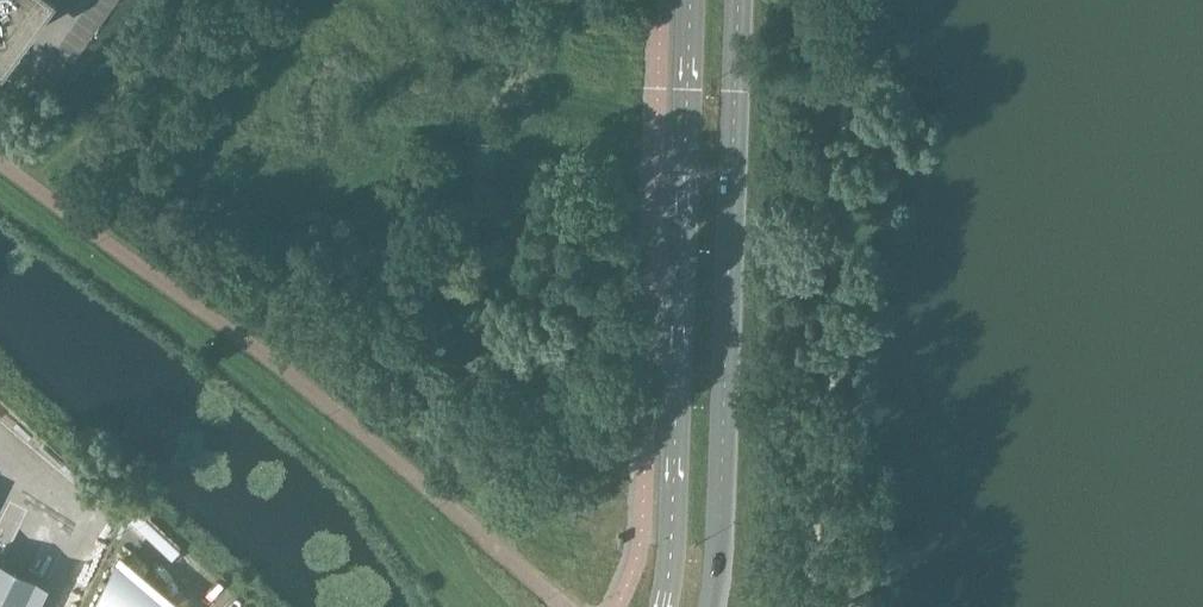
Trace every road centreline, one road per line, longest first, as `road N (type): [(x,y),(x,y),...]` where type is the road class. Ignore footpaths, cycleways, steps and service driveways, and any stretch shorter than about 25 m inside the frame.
road 1 (tertiary): [(690,0),(672,553),(664,606)]
road 2 (tertiary): [(715,606),(740,0)]

